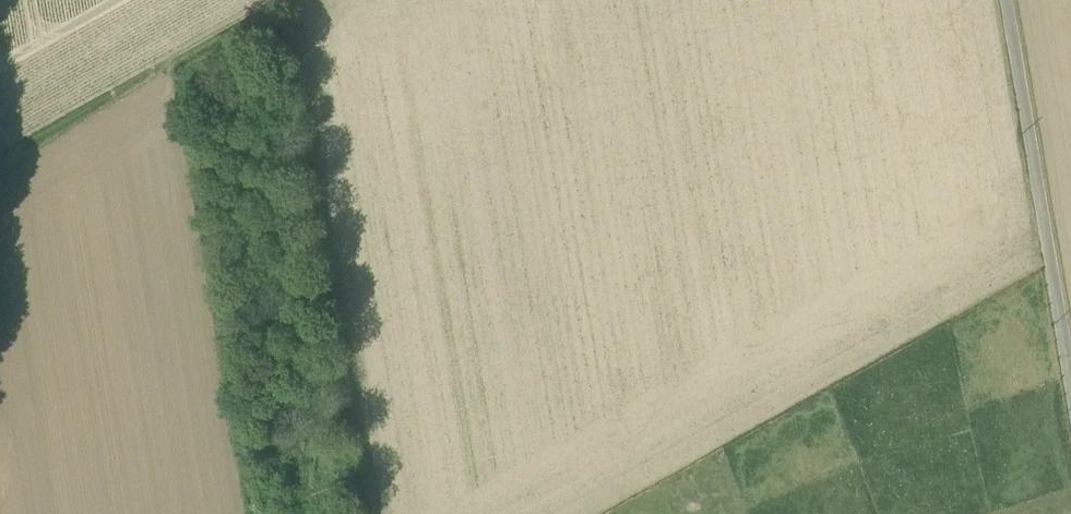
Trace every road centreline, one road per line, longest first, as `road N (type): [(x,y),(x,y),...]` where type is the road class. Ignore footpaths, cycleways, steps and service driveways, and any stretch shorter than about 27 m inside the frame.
road 1 (track): [(1005,0),(1070,389)]
road 2 (track): [(0,157),(283,0)]

